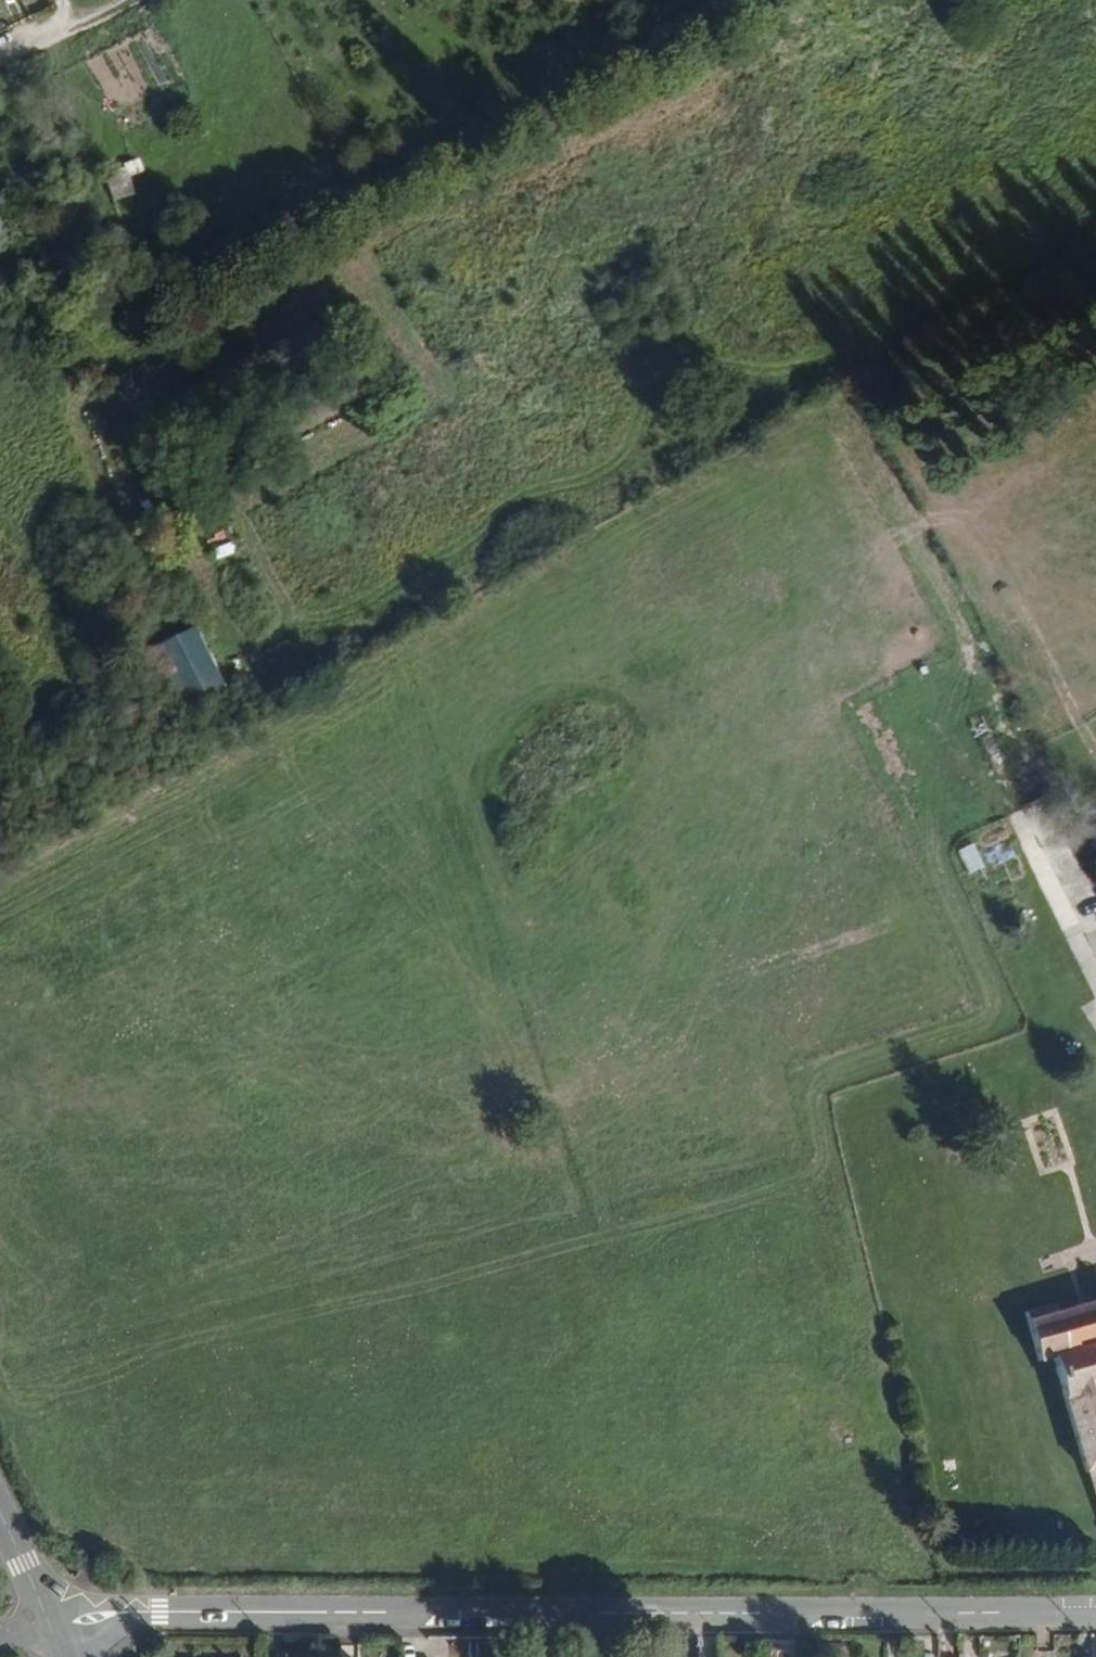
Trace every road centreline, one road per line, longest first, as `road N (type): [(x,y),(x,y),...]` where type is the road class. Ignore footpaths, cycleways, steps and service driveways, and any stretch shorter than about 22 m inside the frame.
road 1 (tertiary): [(1095,1610),(158,1609),(48,1622)]
road 2 (secondary): [(48,1622),(0,1512)]

